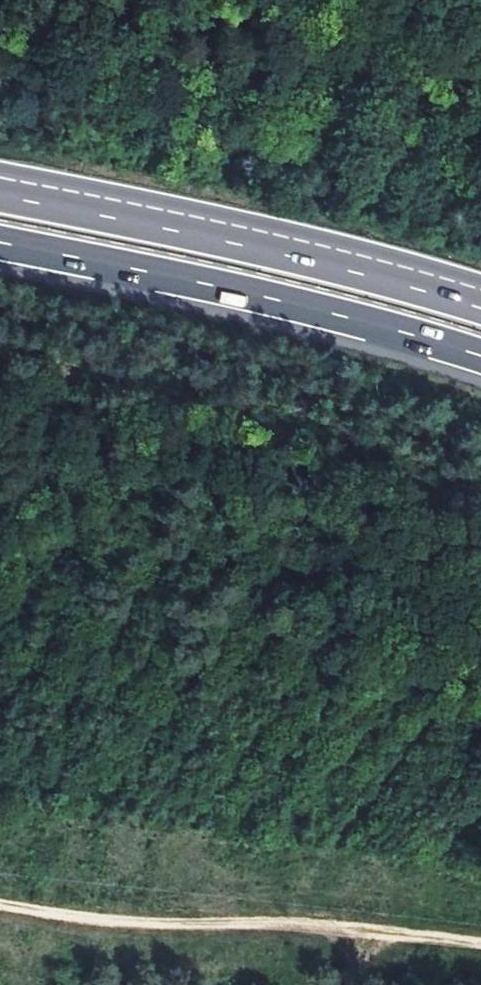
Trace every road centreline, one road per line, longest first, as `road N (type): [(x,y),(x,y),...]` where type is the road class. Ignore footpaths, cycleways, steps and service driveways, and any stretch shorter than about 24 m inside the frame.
road 1 (motorway): [(0,242),(262,294),(480,362)]
road 2 (motorway): [(480,304),(252,242),(0,190)]
road 3 (track): [(378,936),(0,903)]

